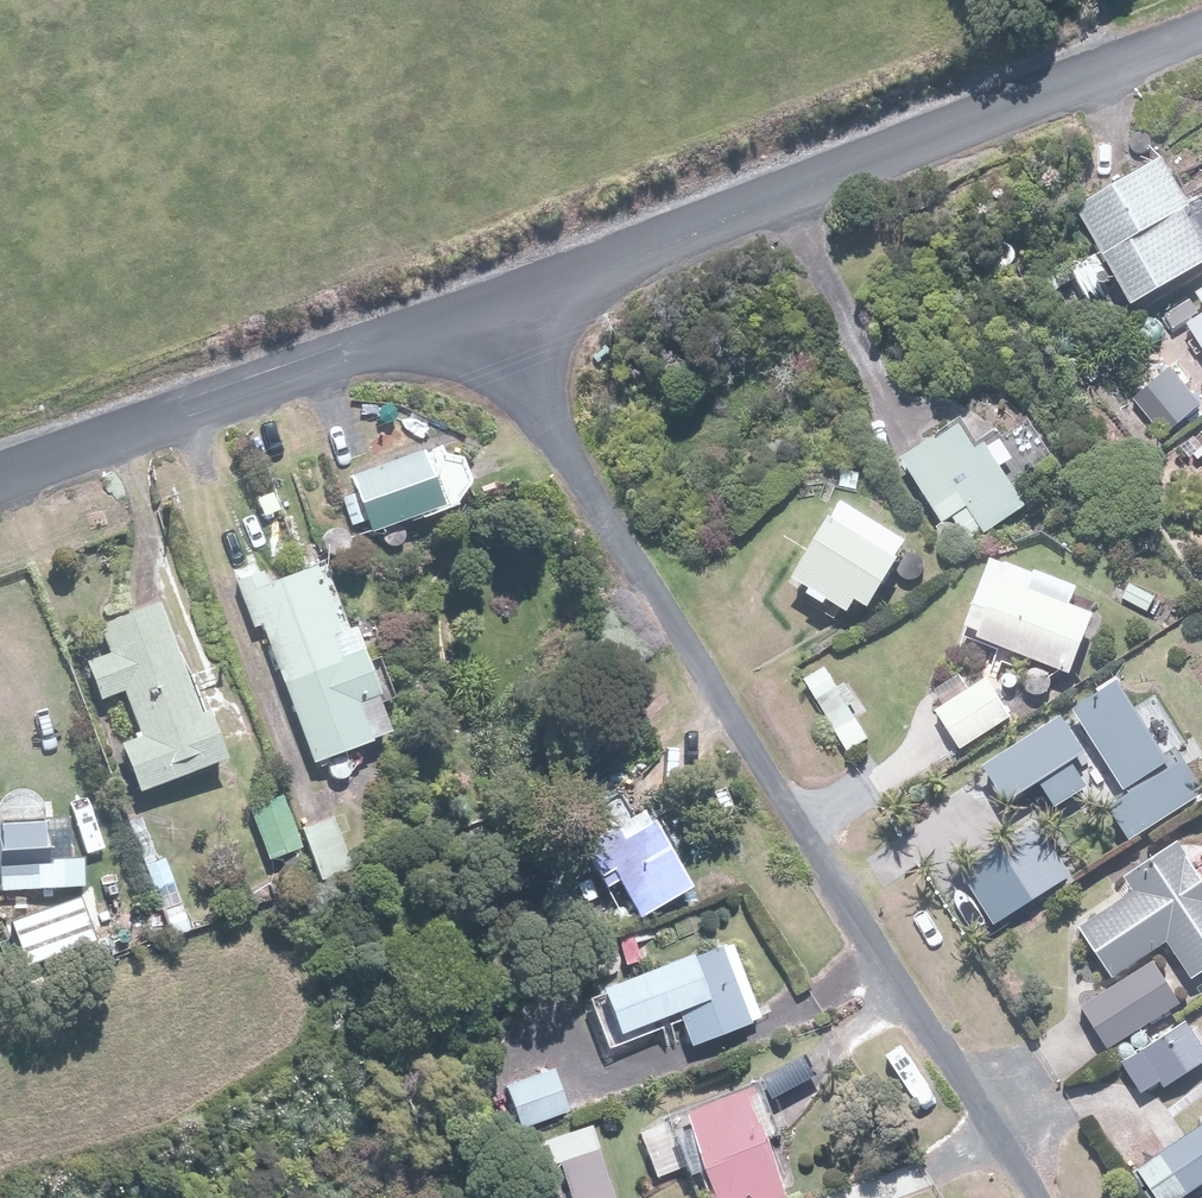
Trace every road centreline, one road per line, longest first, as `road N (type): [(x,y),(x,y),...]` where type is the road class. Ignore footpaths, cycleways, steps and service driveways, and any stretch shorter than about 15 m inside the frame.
road 1 (residential): [(1060,1197),(661,559),(470,293)]
road 2 (residential): [(470,293),(1201,22)]
road 3 (residential): [(0,476),(470,293)]

